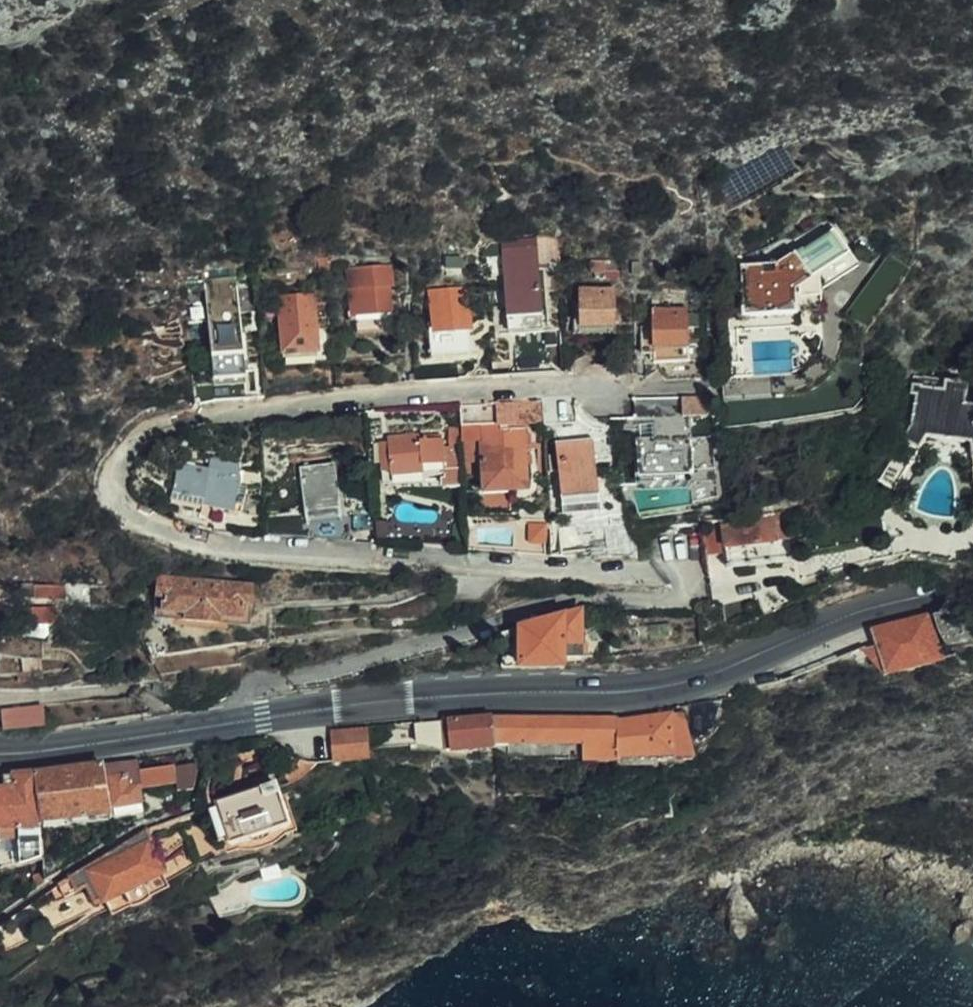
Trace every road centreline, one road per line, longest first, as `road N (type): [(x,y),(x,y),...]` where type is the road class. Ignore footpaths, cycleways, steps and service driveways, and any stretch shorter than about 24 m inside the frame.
road 1 (secondary): [(0,756),(342,703),(668,689),(854,617),(972,592)]

